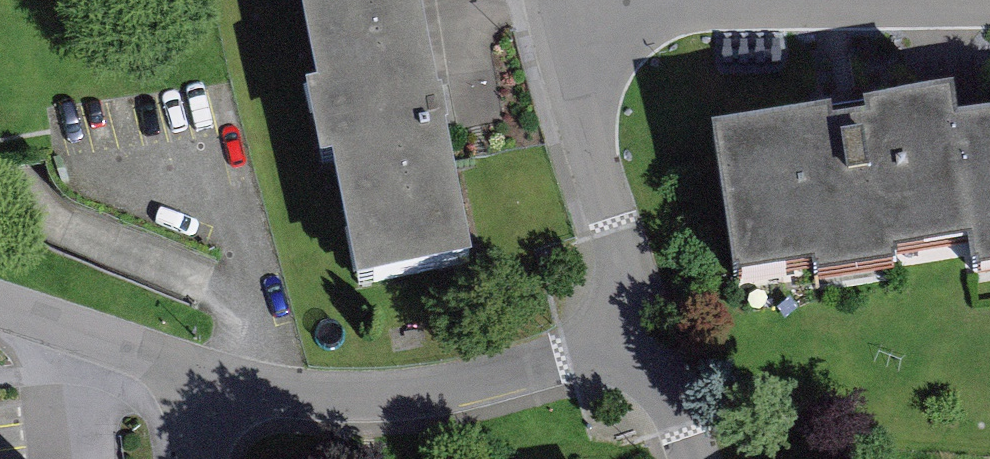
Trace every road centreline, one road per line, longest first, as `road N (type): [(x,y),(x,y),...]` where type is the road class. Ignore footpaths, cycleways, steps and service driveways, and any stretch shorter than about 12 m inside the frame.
road 1 (residential): [(196,381),(362,397),(501,379),(637,328)]
road 2 (residential): [(550,12),(989,2)]
road 3 (residential): [(550,12),(637,328)]
road 4 (residential): [(0,310),(168,362),(196,381)]
road 5 (residential): [(637,328),(692,458)]

